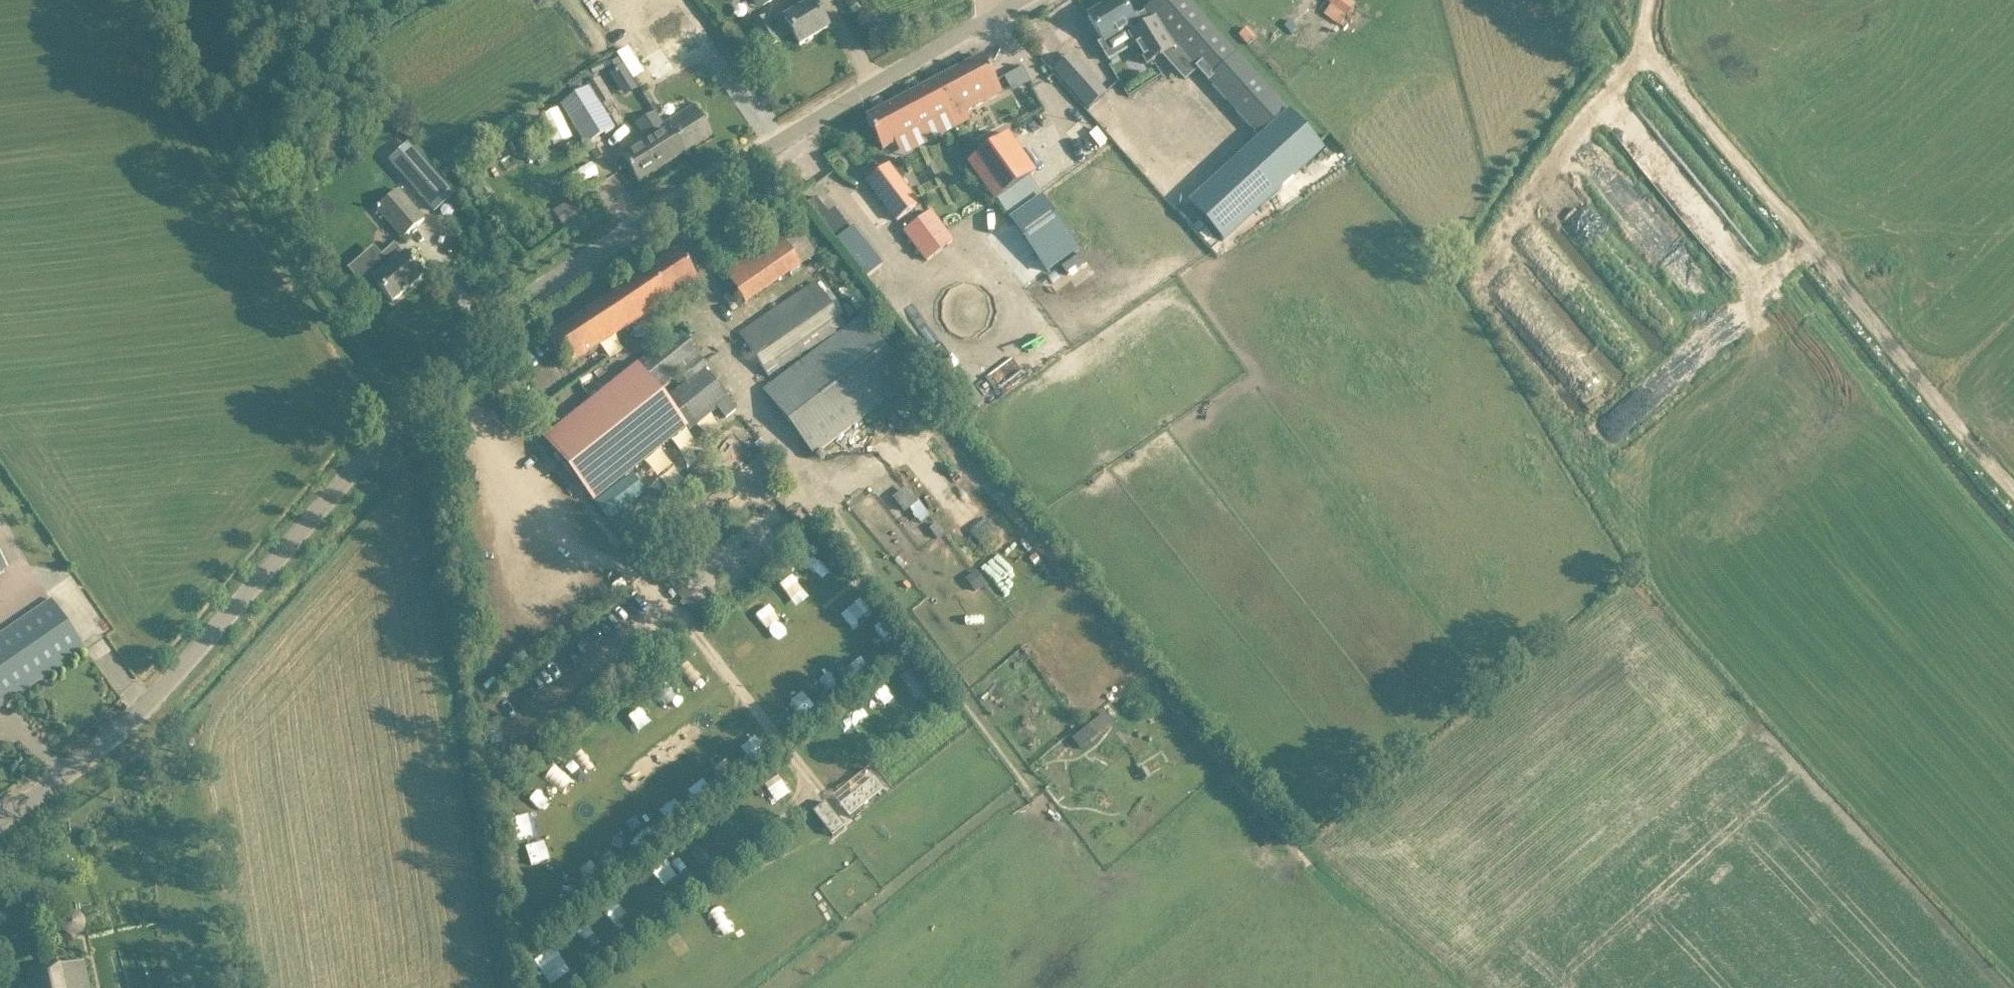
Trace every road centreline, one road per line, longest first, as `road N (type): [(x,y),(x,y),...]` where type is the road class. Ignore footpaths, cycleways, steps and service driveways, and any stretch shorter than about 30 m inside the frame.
road 1 (unclassified): [(0,823),(144,712),(247,601),(289,535),(448,353),(514,290),(680,183),(1006,0)]
road 2 (track): [(1808,242),(2013,489)]

